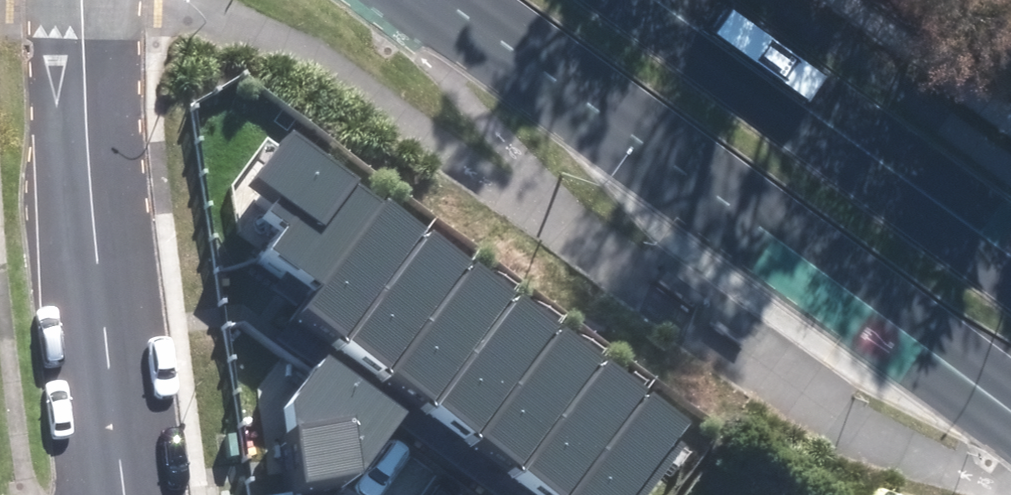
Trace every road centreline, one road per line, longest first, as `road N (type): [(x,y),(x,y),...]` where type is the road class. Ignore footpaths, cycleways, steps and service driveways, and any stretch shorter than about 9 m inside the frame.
road 1 (primary): [(1010,423),(445,0)]
road 2 (primary): [(622,0),(1010,272)]
road 3 (tertiary): [(83,111),(129,494)]

